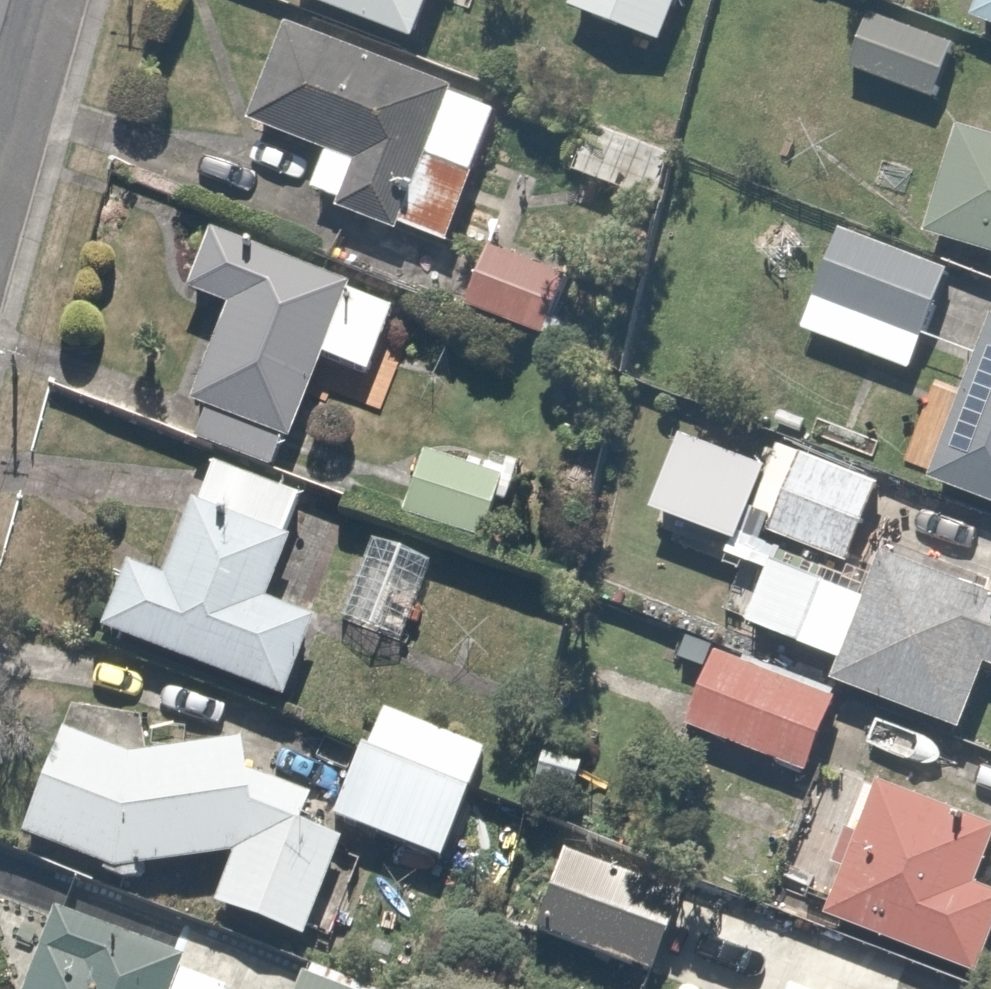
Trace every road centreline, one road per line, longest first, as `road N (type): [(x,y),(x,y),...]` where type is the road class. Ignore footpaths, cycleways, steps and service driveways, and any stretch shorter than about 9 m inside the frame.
road 1 (residential): [(0,128),(37,0)]

